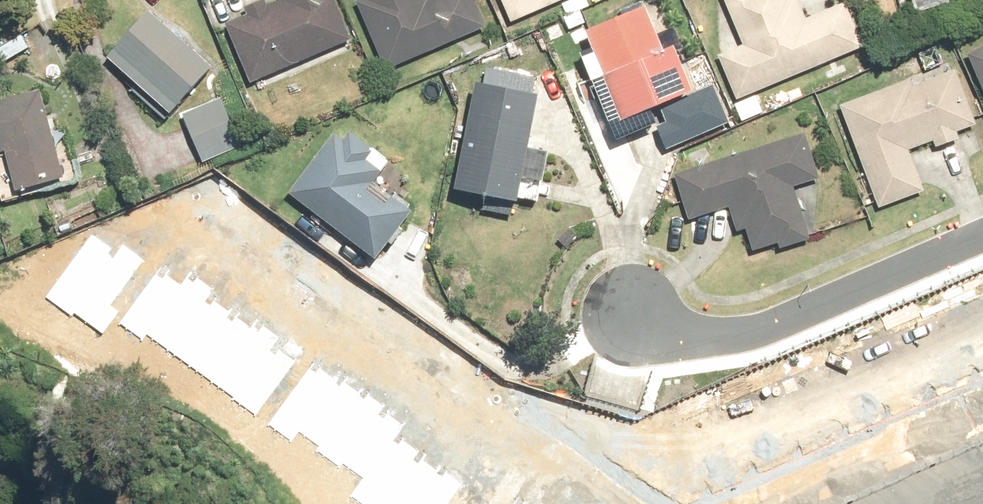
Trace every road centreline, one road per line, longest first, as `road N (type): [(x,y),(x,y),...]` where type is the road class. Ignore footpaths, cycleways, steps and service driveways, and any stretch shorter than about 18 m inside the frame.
road 1 (residential): [(575,503),(195,216)]
road 2 (residential): [(631,317),(682,338),(759,329),(982,232)]
road 3 (residential): [(982,397),(712,503)]

